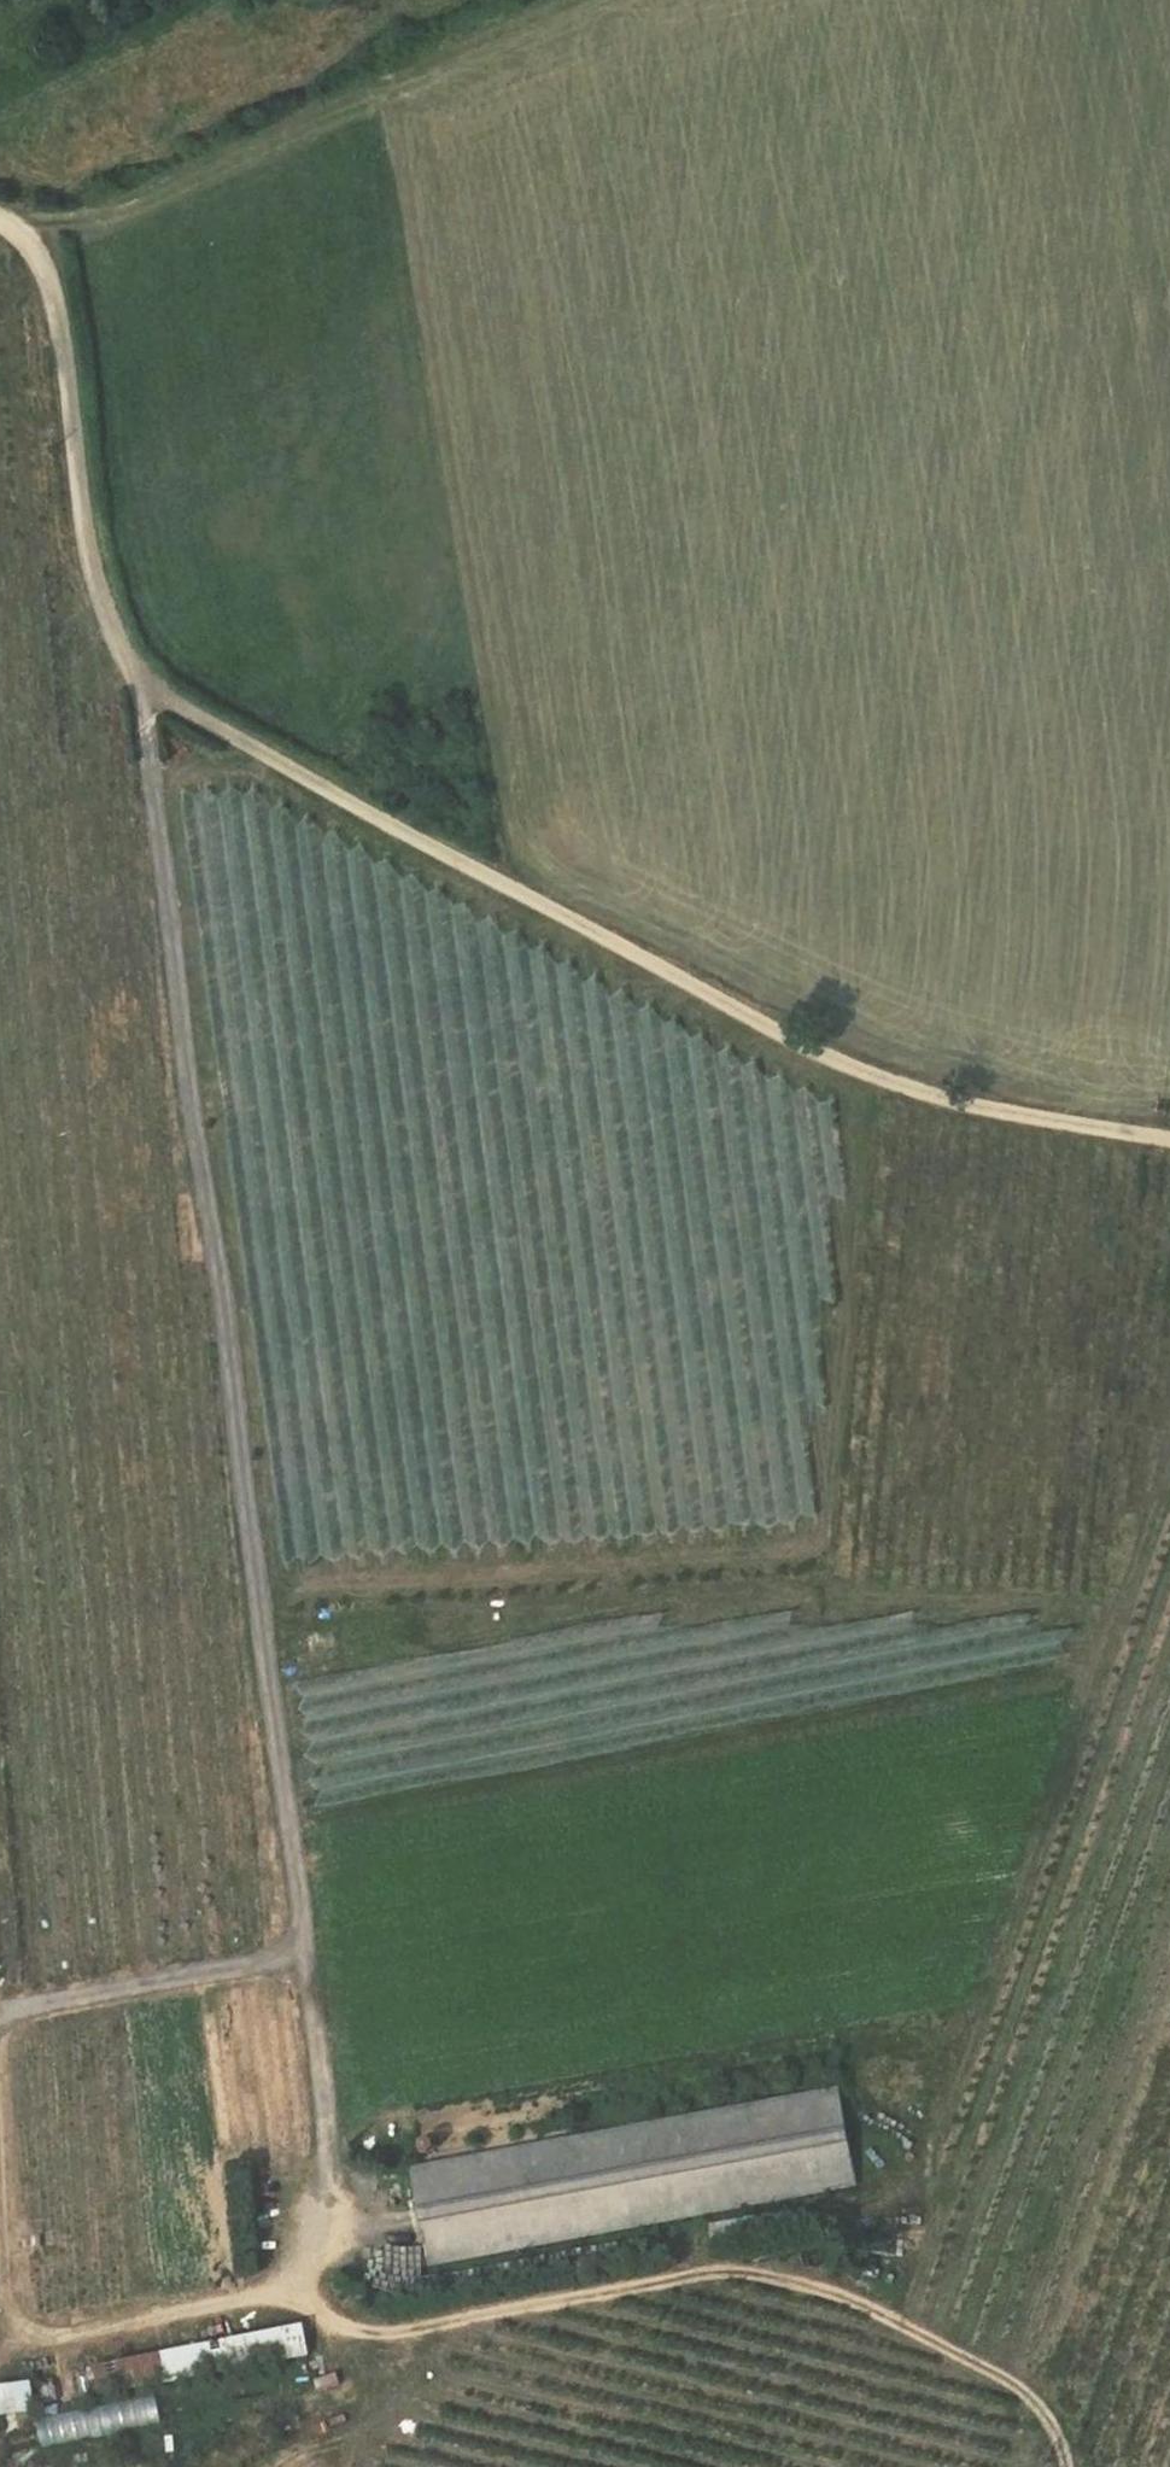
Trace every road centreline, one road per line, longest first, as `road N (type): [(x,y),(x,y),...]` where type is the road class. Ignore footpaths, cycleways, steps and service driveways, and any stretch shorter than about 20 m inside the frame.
road 1 (track): [(0,219),(26,235),(44,262),(60,317),(82,511),(116,650),(172,711),(801,1055),(988,1117),(1169,1146)]
road 2 (track): [(0,2011),(307,1955),(139,681)]
road 3 (track): [(1065,2466),(1048,2415),(1025,2391),(852,2297),(749,2270),(397,2330),(357,2328),(296,2302),(258,2299),(59,2334),(32,2327),(9,2304),(0,2186)]
road 4 (track): [(307,1955),(329,2132),(296,2302)]

